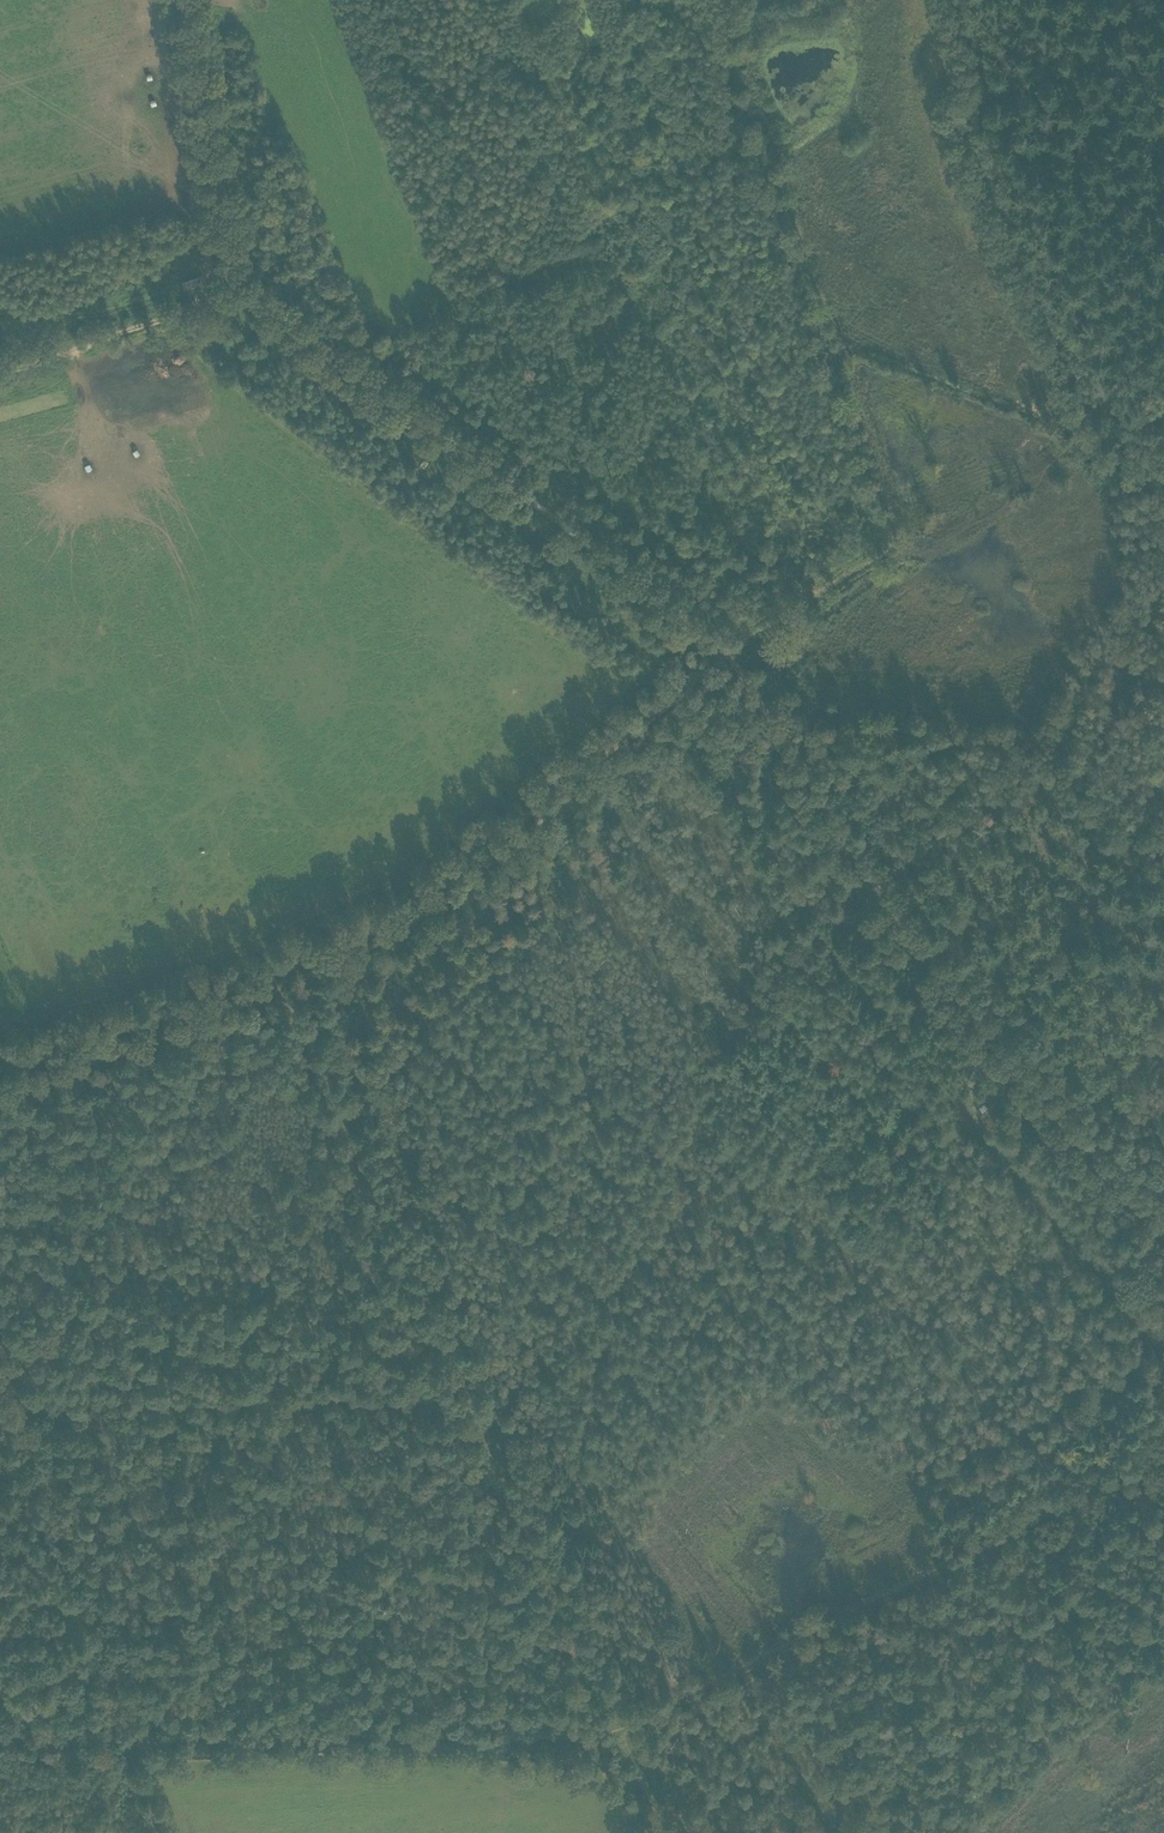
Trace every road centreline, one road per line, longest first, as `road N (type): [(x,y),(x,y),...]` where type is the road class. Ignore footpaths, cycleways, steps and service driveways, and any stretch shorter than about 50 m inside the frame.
road 1 (track): [(1163,1451),(604,1724),(0,1736)]
road 2 (track): [(847,848),(710,636),(284,318),(238,294)]
road 3 (track): [(288,989),(547,1577)]
road 4 (track): [(1163,1234),(847,848)]
road 5 (track): [(1074,429),(1019,302),(932,152),(933,106),(950,91),(919,0)]
road 6 (track): [(0,1370),(131,1735)]
road 7 (track): [(17,1419),(393,1405)]
road 8 (track): [(238,294),(177,0)]
road 9 (track): [(956,1832),(1044,1724),(1163,1636)]
road 10 (track): [(0,369),(238,294)]
road 11 (track): [(994,1031),(1113,906)]
road 12 (track): [(1163,236),(1019,302)]
road 13 (track): [(547,1577),(604,1724)]

